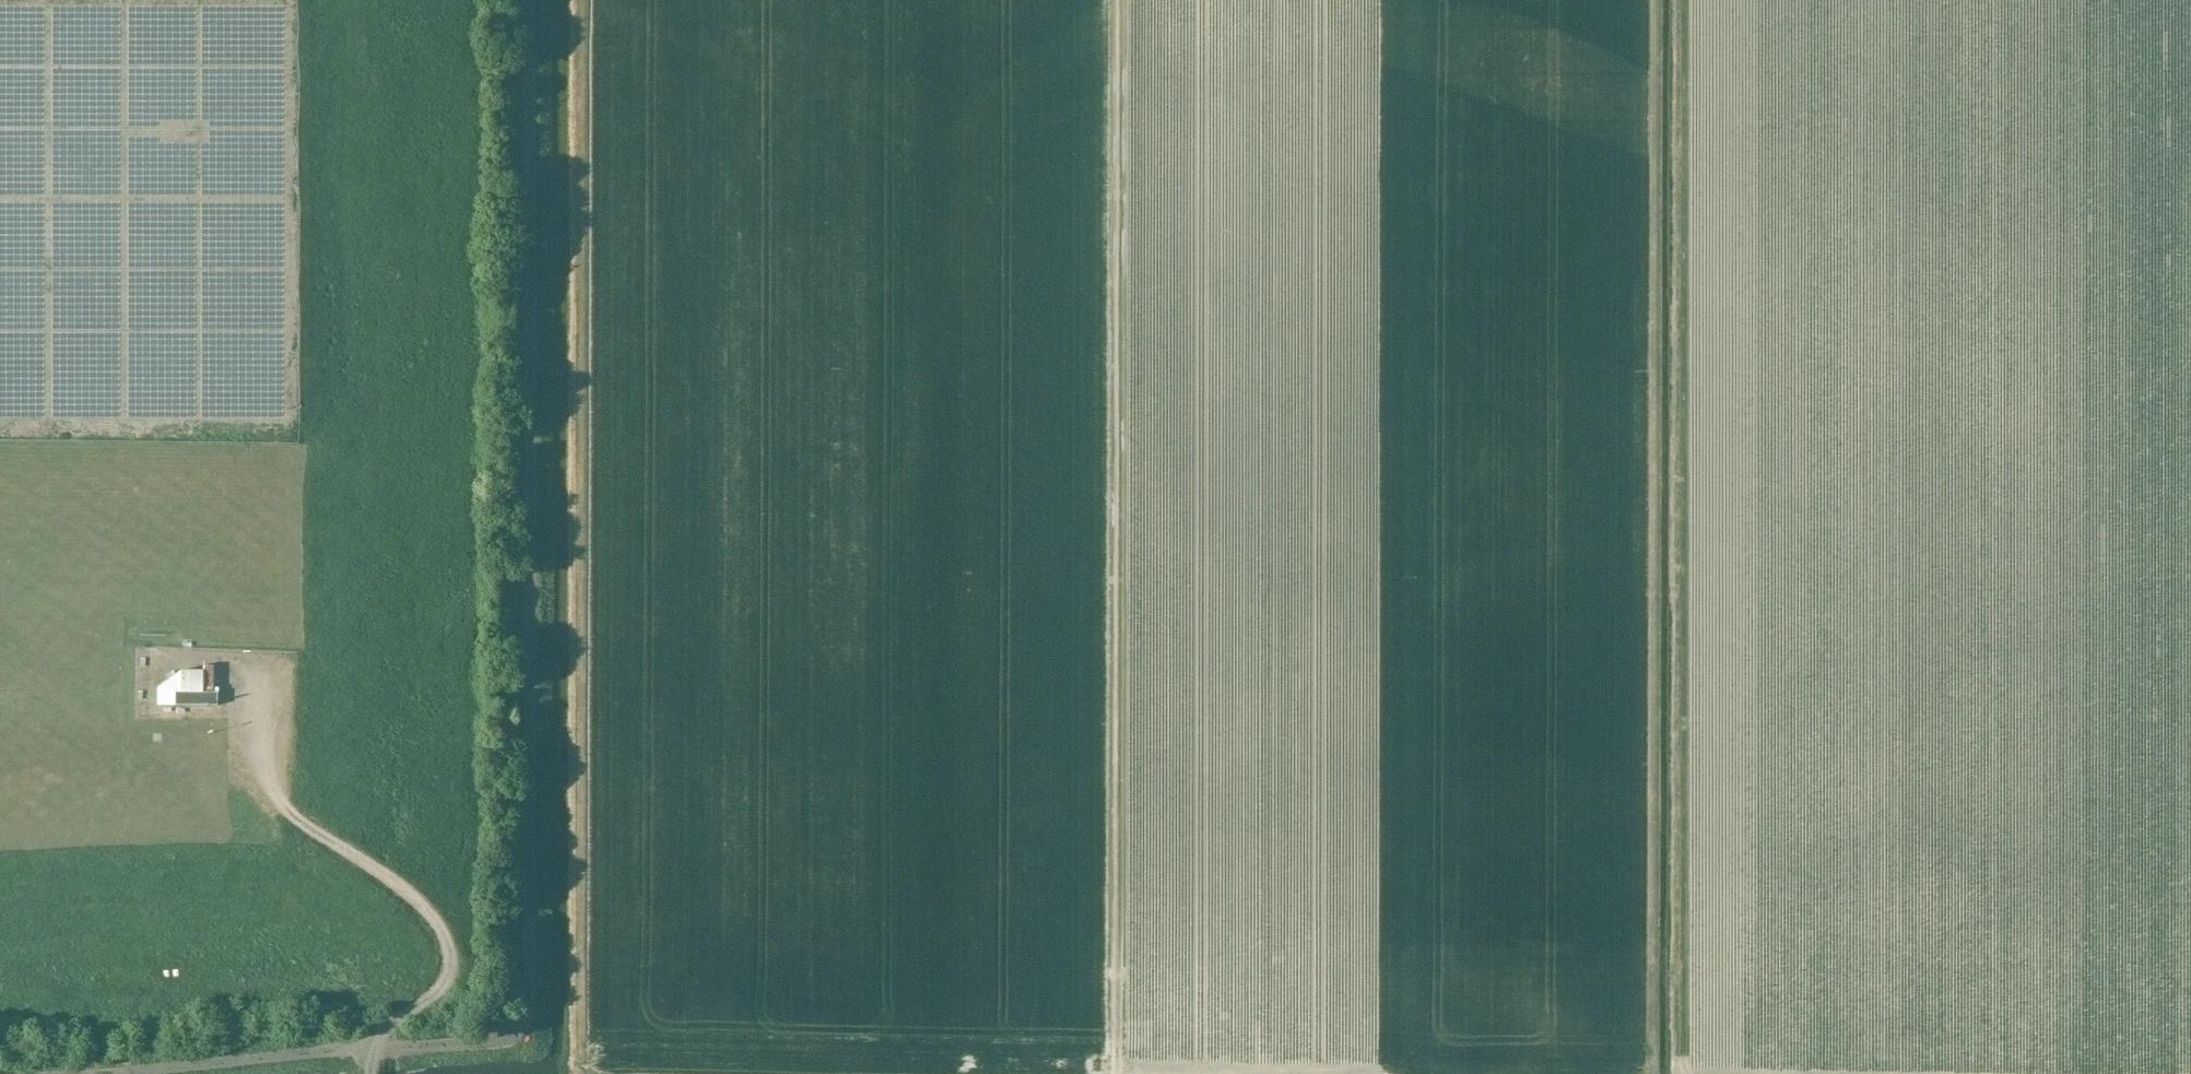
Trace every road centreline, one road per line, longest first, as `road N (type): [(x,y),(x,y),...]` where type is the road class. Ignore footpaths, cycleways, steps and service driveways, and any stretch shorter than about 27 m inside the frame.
road 1 (track): [(93,1073),(470,1045),(518,1032),(529,1018),(534,0)]
road 2 (track): [(274,677),(278,796),(294,816),(404,889),(448,938),(446,977),(380,1037),(370,1073)]

